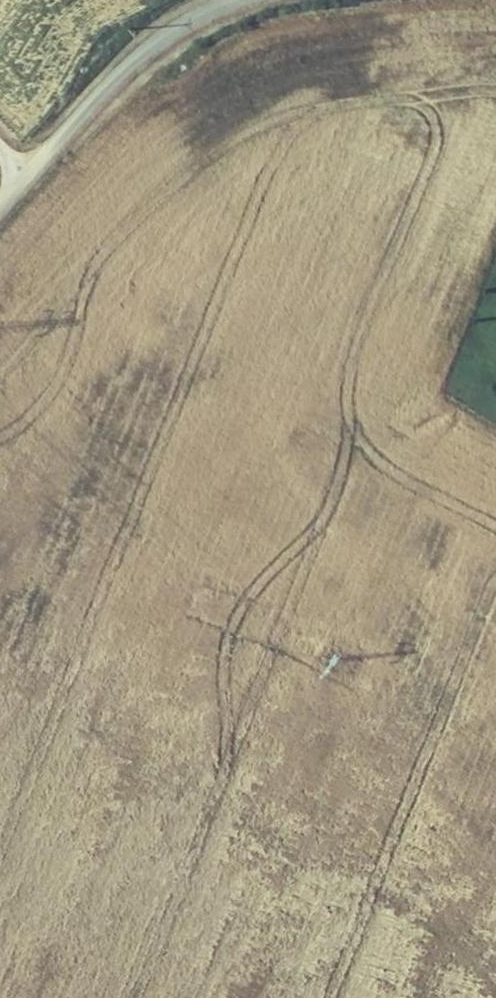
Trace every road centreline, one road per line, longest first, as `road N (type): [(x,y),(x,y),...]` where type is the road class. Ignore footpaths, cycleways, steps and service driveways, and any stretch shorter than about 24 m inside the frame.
road 1 (tertiary): [(29,177),(168,32),(240,0)]

